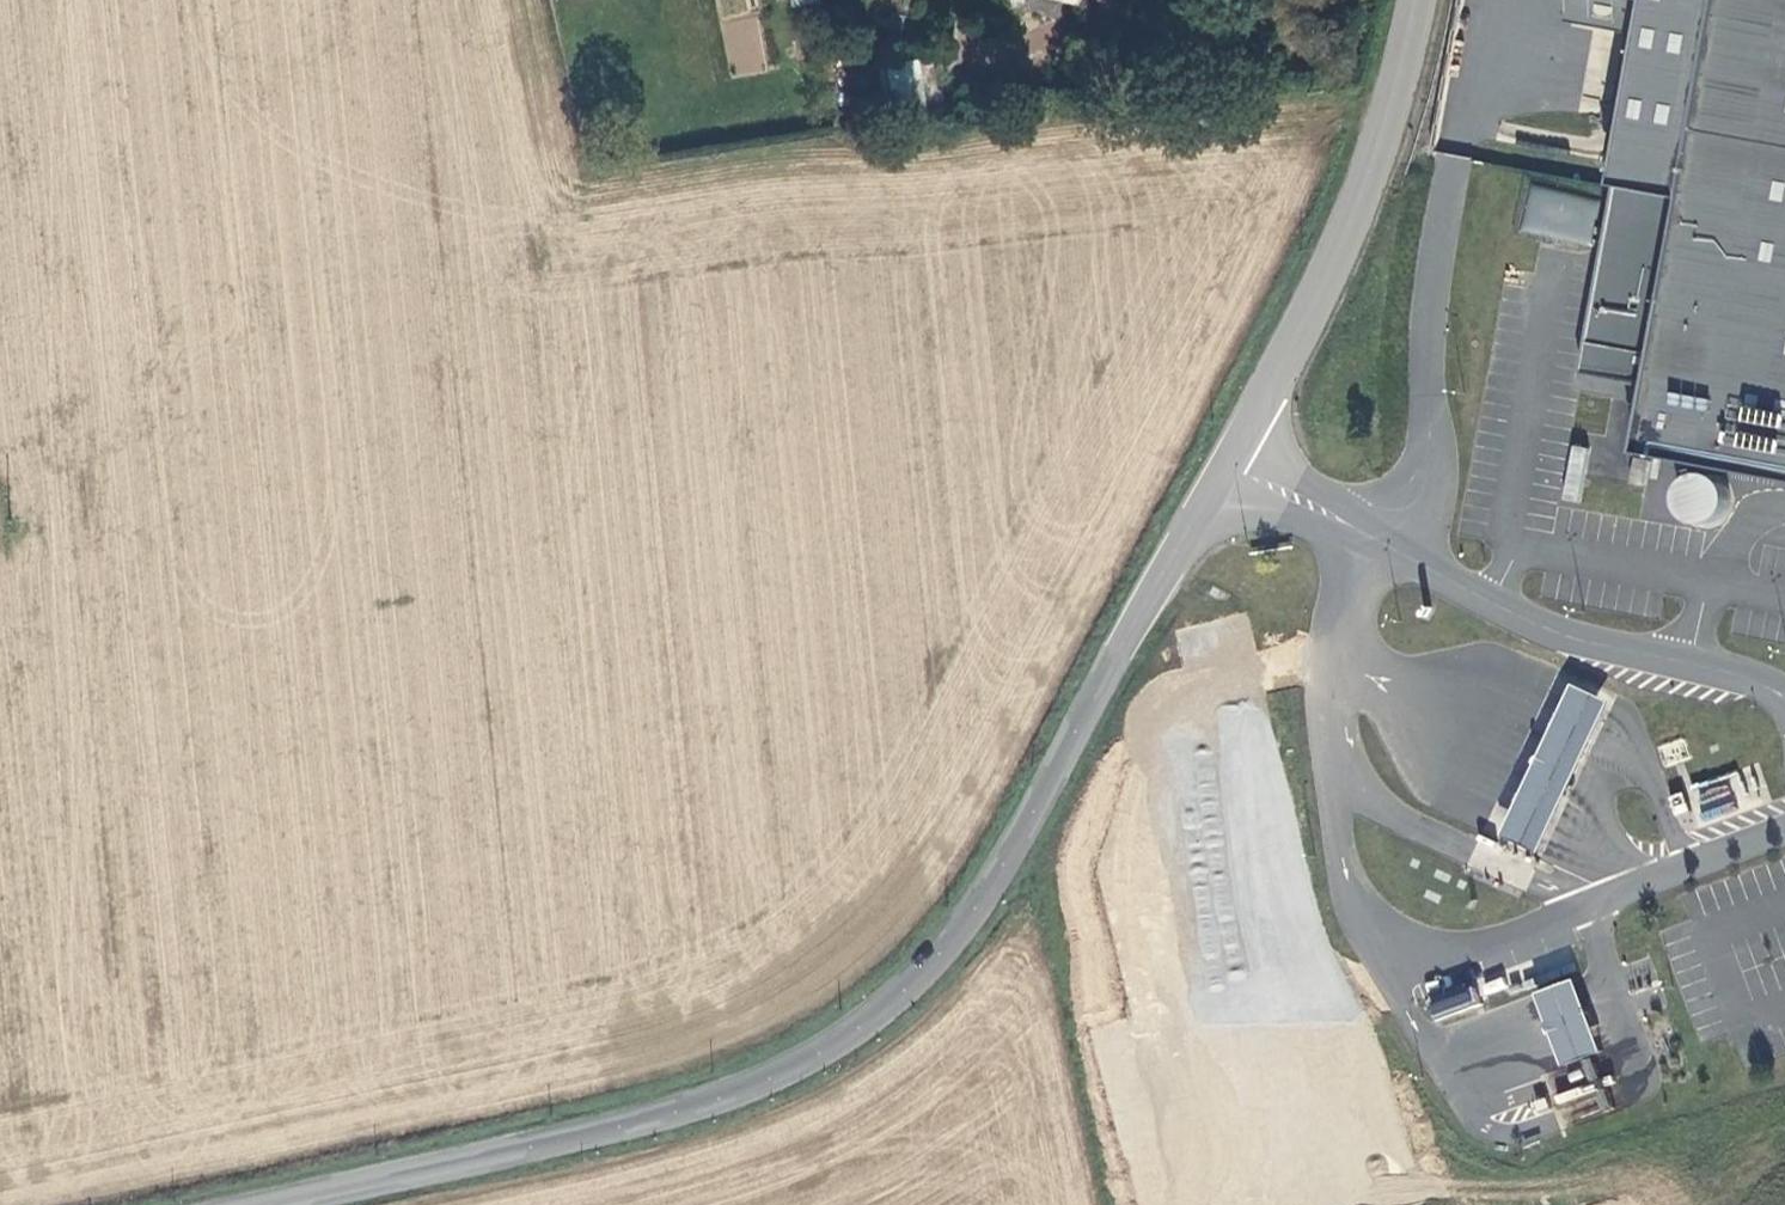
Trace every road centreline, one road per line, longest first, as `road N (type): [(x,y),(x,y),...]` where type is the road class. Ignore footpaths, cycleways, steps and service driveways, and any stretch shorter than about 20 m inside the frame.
road 1 (tertiary): [(252,1204),(716,1101),(821,1049),(918,978),(986,897),(1228,463),(1362,198),(1396,98),(1416,0)]

